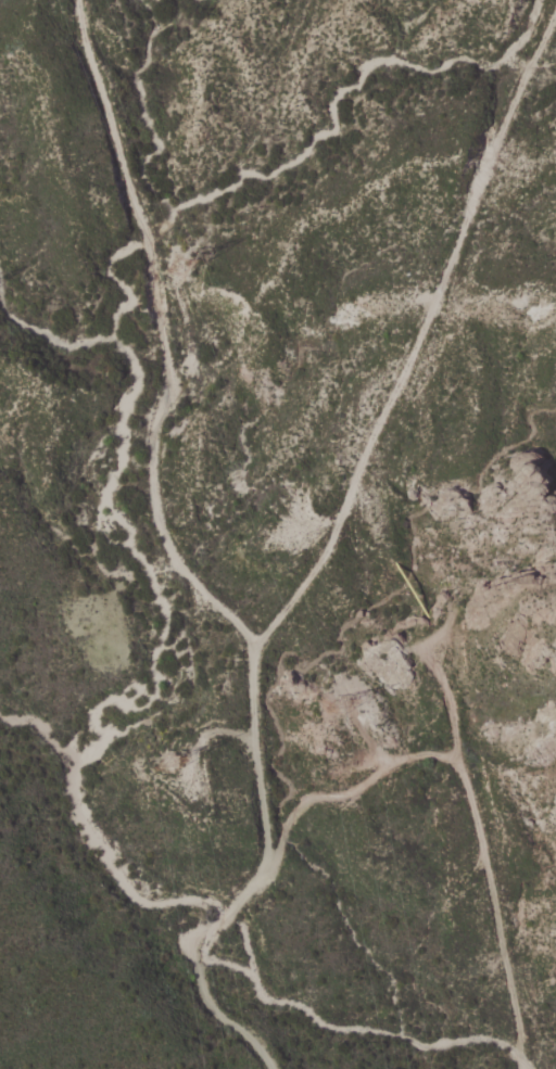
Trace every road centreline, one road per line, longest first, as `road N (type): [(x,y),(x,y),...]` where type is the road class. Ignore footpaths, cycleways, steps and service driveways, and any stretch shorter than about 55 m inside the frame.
road 1 (track): [(79,0),(80,29),(148,247),(172,369),(155,416),(156,519),(173,555),(252,648),(269,842),(265,875),(207,942),(200,966),(204,993),(275,1068)]
road 2 (track): [(252,648),(327,549),(555,10)]
road 3 (track): [(522,1068),(521,1022),(492,869),(440,661)]
road 4 (track): [(265,875),(292,815),(309,798),(351,794),(393,765),(430,754),(462,762)]

